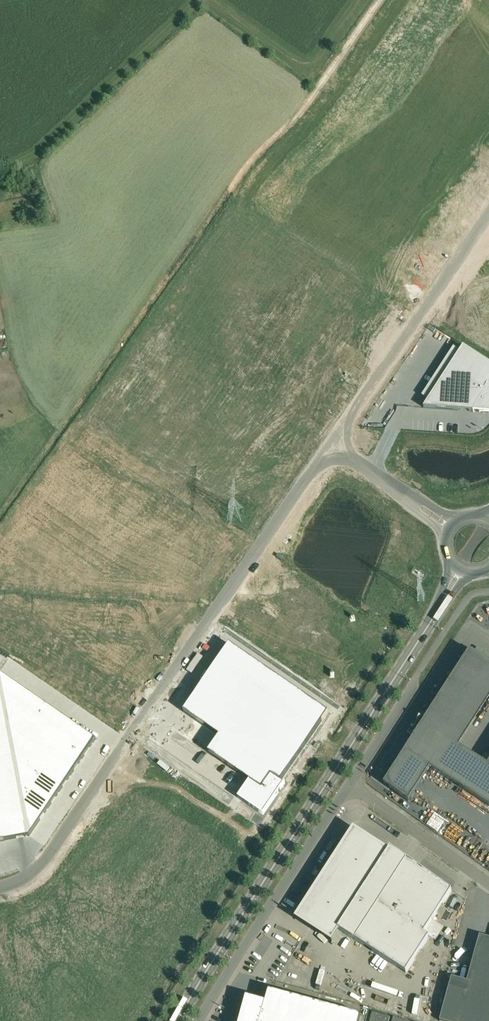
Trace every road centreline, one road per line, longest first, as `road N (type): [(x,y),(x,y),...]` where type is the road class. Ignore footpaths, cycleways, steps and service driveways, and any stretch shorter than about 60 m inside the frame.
road 1 (unclassified): [(334,444),(41,864),(0,886)]
road 2 (secondary): [(178,1020),(460,570)]
road 3 (unclassified): [(200,1020),(349,784)]
road 4 (unclassified): [(488,214),(334,444)]
road 5 (unclassified): [(488,885),(349,784)]
road 6 (unclassified): [(349,784),(416,681)]

